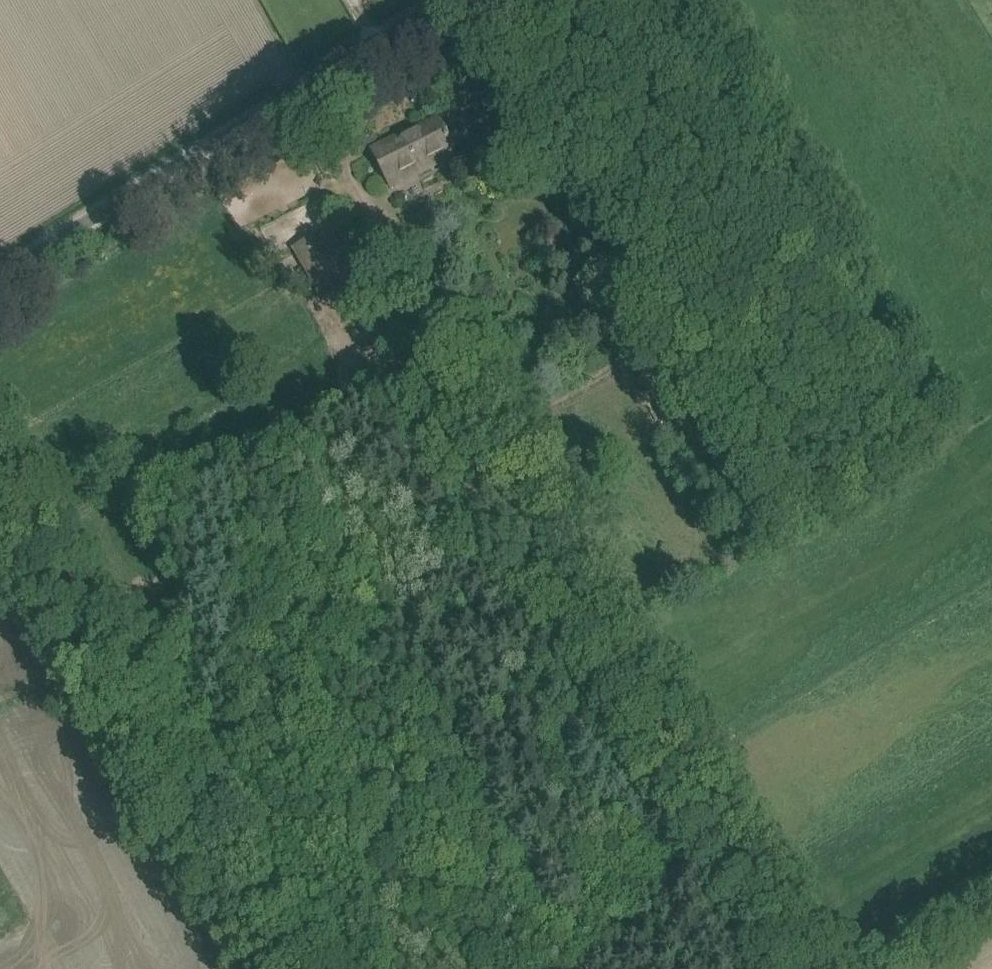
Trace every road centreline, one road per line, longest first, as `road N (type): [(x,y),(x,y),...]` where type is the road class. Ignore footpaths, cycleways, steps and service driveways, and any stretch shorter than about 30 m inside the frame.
road 1 (unclassified): [(0,272),(444,0)]

